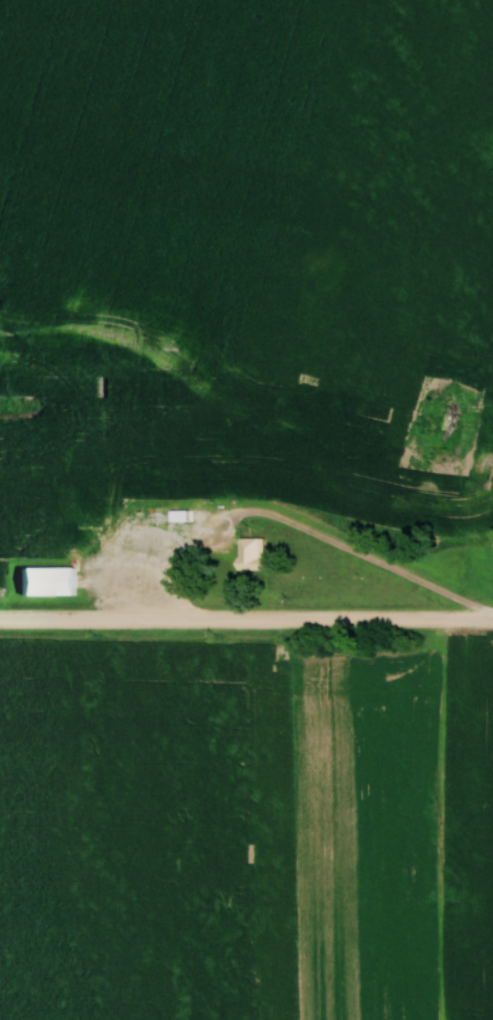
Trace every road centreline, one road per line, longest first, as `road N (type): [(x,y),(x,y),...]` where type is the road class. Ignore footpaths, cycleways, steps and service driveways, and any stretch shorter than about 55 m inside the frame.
road 1 (residential): [(342,618),(0,615)]
road 2 (residential): [(492,620),(342,618)]

